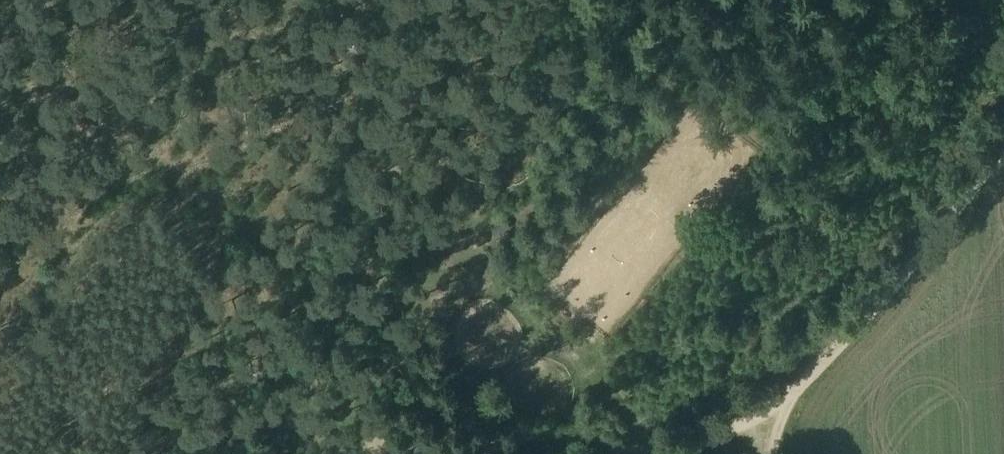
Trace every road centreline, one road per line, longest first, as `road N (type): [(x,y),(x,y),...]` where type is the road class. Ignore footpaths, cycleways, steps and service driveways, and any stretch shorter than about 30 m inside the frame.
road 1 (track): [(1003,132),(912,261),(784,410),(771,453)]
road 2 (track): [(803,389),(691,453)]

